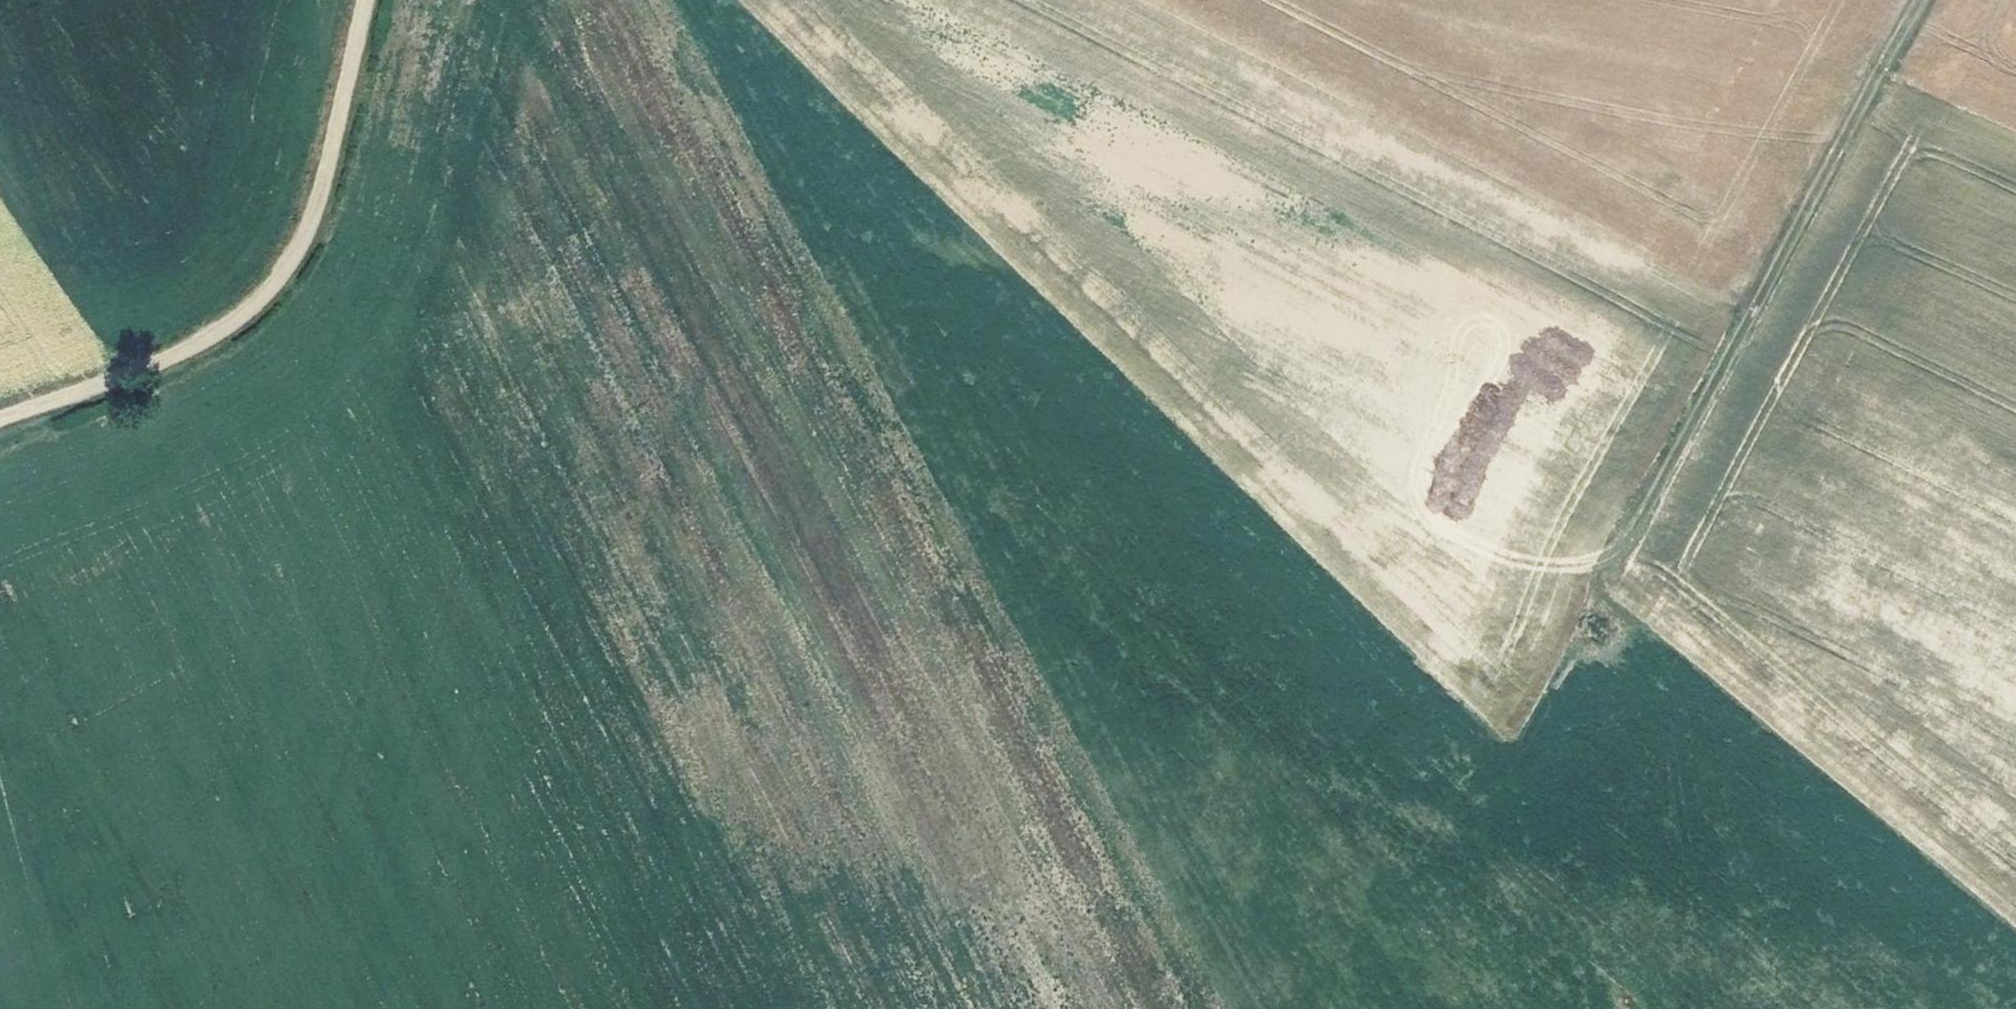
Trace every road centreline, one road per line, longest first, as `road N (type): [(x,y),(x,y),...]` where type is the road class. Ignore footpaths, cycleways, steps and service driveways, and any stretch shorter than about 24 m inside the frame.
road 1 (track): [(0,426),(211,342),(283,275),(308,232),(365,0)]

